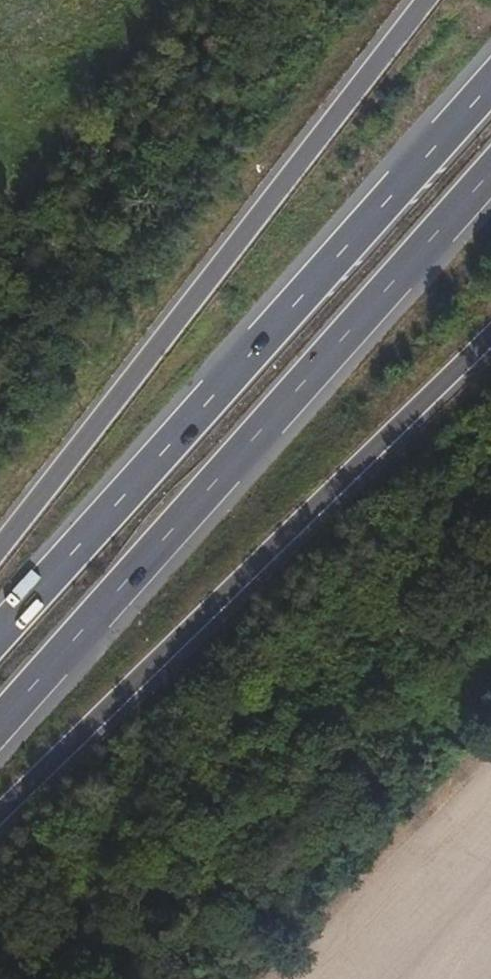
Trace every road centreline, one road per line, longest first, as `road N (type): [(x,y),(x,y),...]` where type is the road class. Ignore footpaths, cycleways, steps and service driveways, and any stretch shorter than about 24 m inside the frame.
road 1 (trunk): [(490,80),(0,633)]
road 2 (trunk): [(0,719),(490,169)]
road 3 (trunk): [(427,0),(0,538)]
road 4 (trunk): [(0,822),(490,349)]

